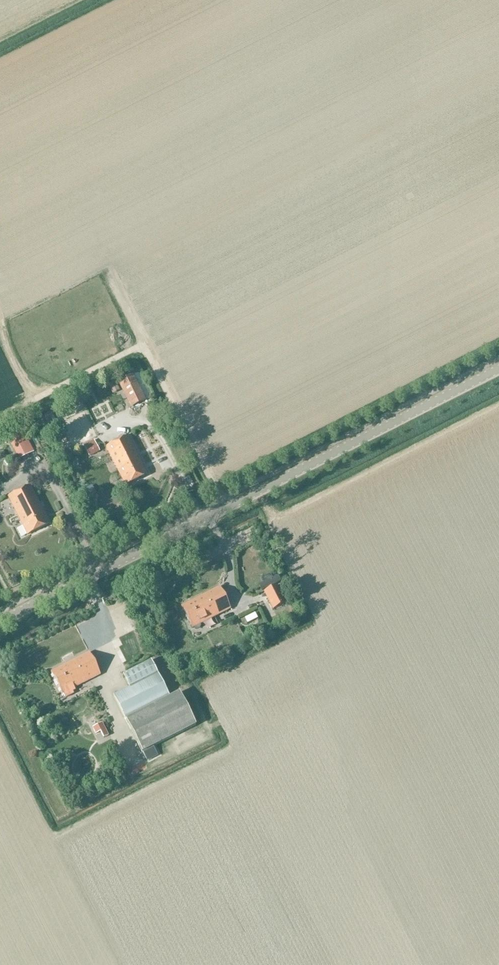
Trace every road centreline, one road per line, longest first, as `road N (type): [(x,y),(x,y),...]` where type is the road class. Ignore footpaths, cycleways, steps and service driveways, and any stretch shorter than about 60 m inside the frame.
road 1 (unclassified): [(0,622),(498,369)]

